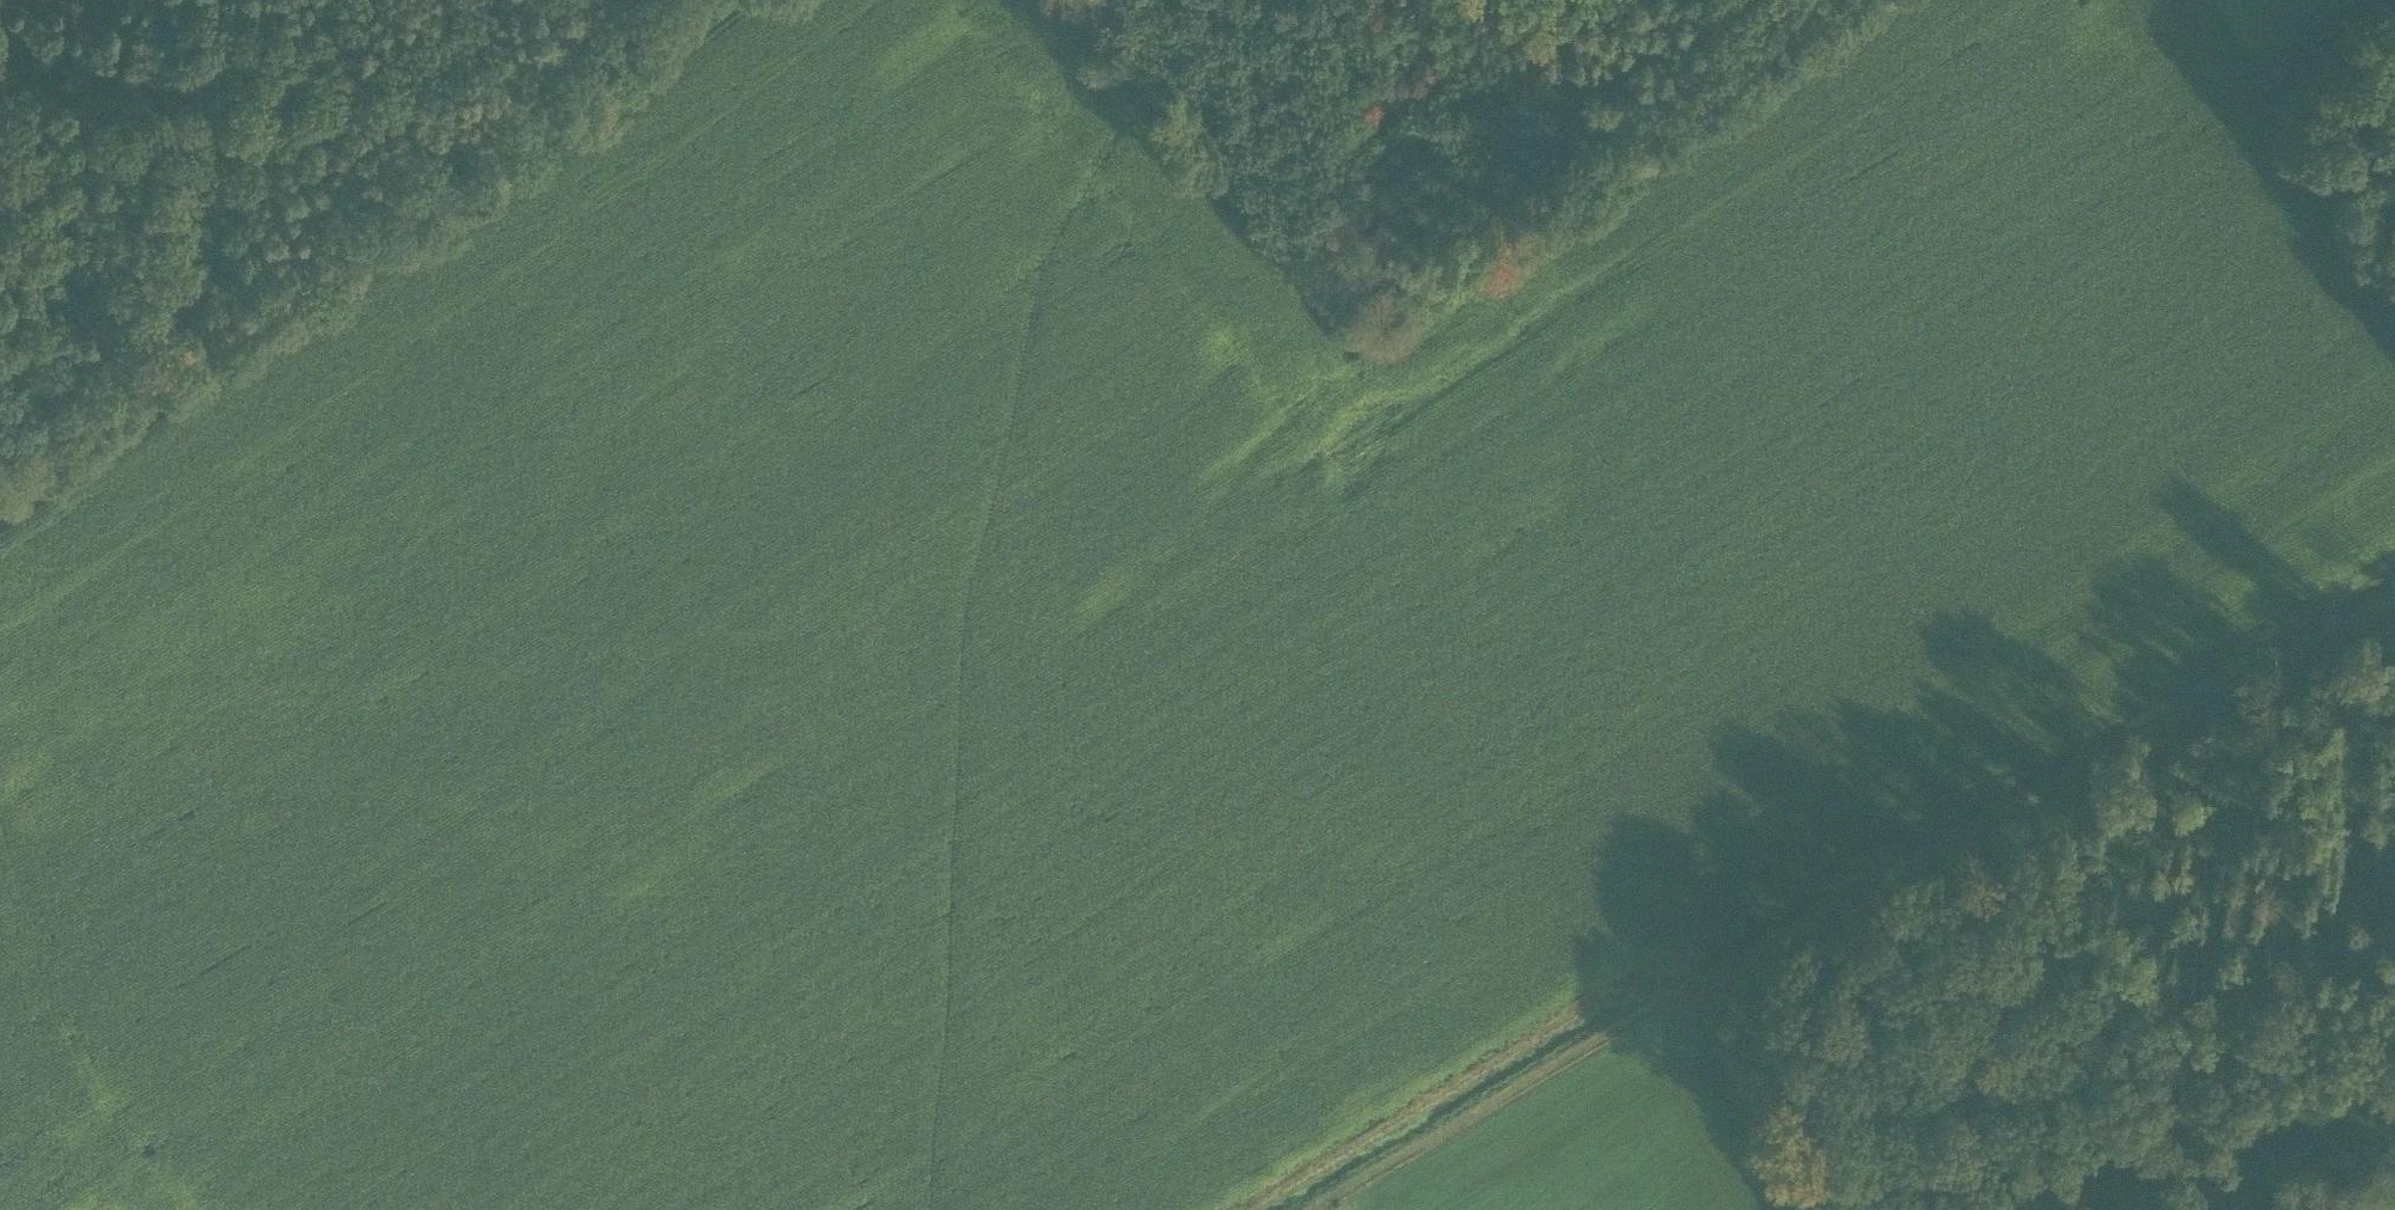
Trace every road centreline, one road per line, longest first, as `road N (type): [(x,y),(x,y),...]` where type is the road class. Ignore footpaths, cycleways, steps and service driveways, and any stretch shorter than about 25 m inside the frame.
road 1 (track): [(193,364),(687,0)]
road 2 (track): [(224,0),(193,364)]
road 3 (track): [(0,514),(193,364)]
road 4 (track): [(123,1209),(49,1125),(0,1036)]

